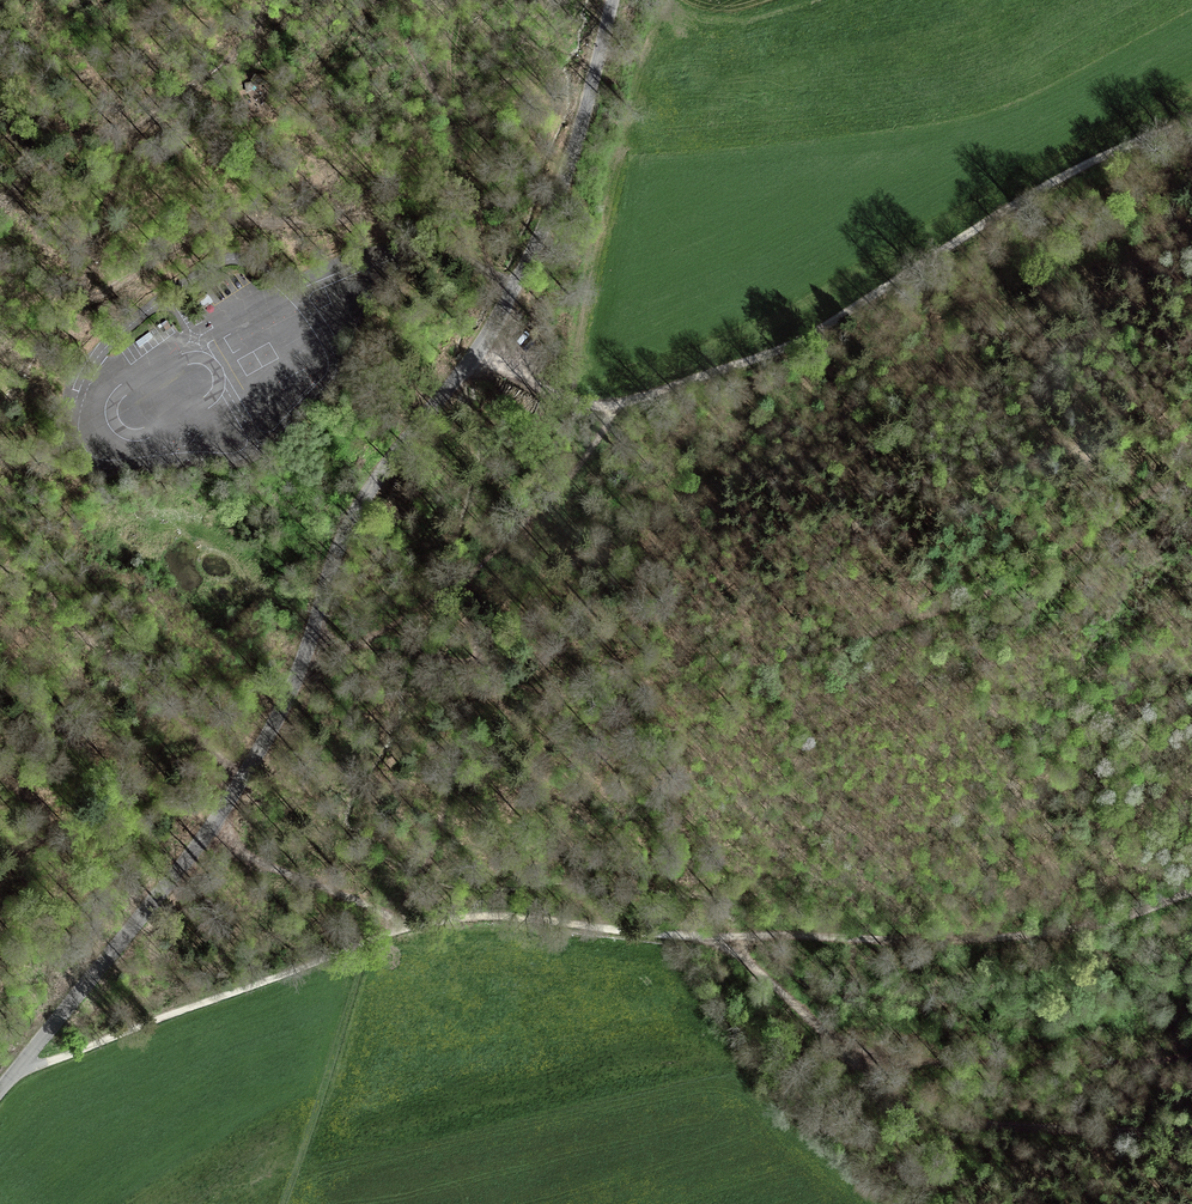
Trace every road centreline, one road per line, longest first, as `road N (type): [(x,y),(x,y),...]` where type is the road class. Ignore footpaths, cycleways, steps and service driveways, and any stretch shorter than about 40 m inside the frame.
road 1 (tertiary): [(613,0),(583,121),(532,254),(348,528),(300,671),(244,777),(0,1088)]
road 2 (track): [(1191,125),(1041,190),(793,344),(616,406)]
road 3 (track): [(720,939),(975,940),(1073,930),(1191,891)]
road 4 (track): [(13,1073),(402,927)]
road 5 (track): [(1191,469),(1037,570),(865,636)]
road 6 (track): [(848,1052),(920,1066),(1148,1064),(1191,1053)]
road 7 (track): [(402,927),(524,917),(720,939)]
road 8 (track): [(885,1093),(955,1121),(1191,1130)]
road 9 (track): [(284,1203),(372,938)]
road 10 (track): [(616,406),(565,485),(467,577)]
road 11 (track): [(720,939),(885,1093)]
road 12 (track): [(402,927),(206,835)]
road 13 (track): [(467,577),(359,647),(310,645)]
road 14 (track): [(616,406),(533,382),(488,328)]

